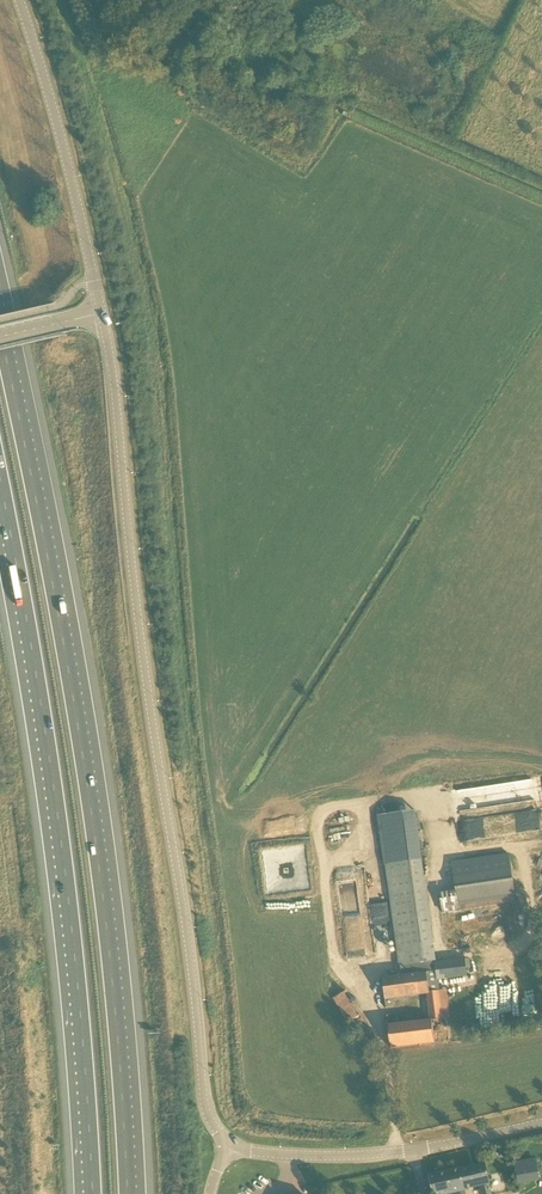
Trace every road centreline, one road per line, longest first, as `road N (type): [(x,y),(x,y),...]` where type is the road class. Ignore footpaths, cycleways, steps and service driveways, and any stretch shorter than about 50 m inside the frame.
road 1 (motorway): [(125,1193),(99,863),(0,333)]
road 2 (unclassified): [(102,315),(211,1117),(231,1148)]
road 3 (motorway): [(0,487),(64,864),(91,1193)]
road 4 (tertiary): [(102,315),(19,0)]
road 5 (unclassified): [(231,1148),(262,1156),(414,1157)]
road 6 (unclassified): [(414,1157),(541,1125)]

